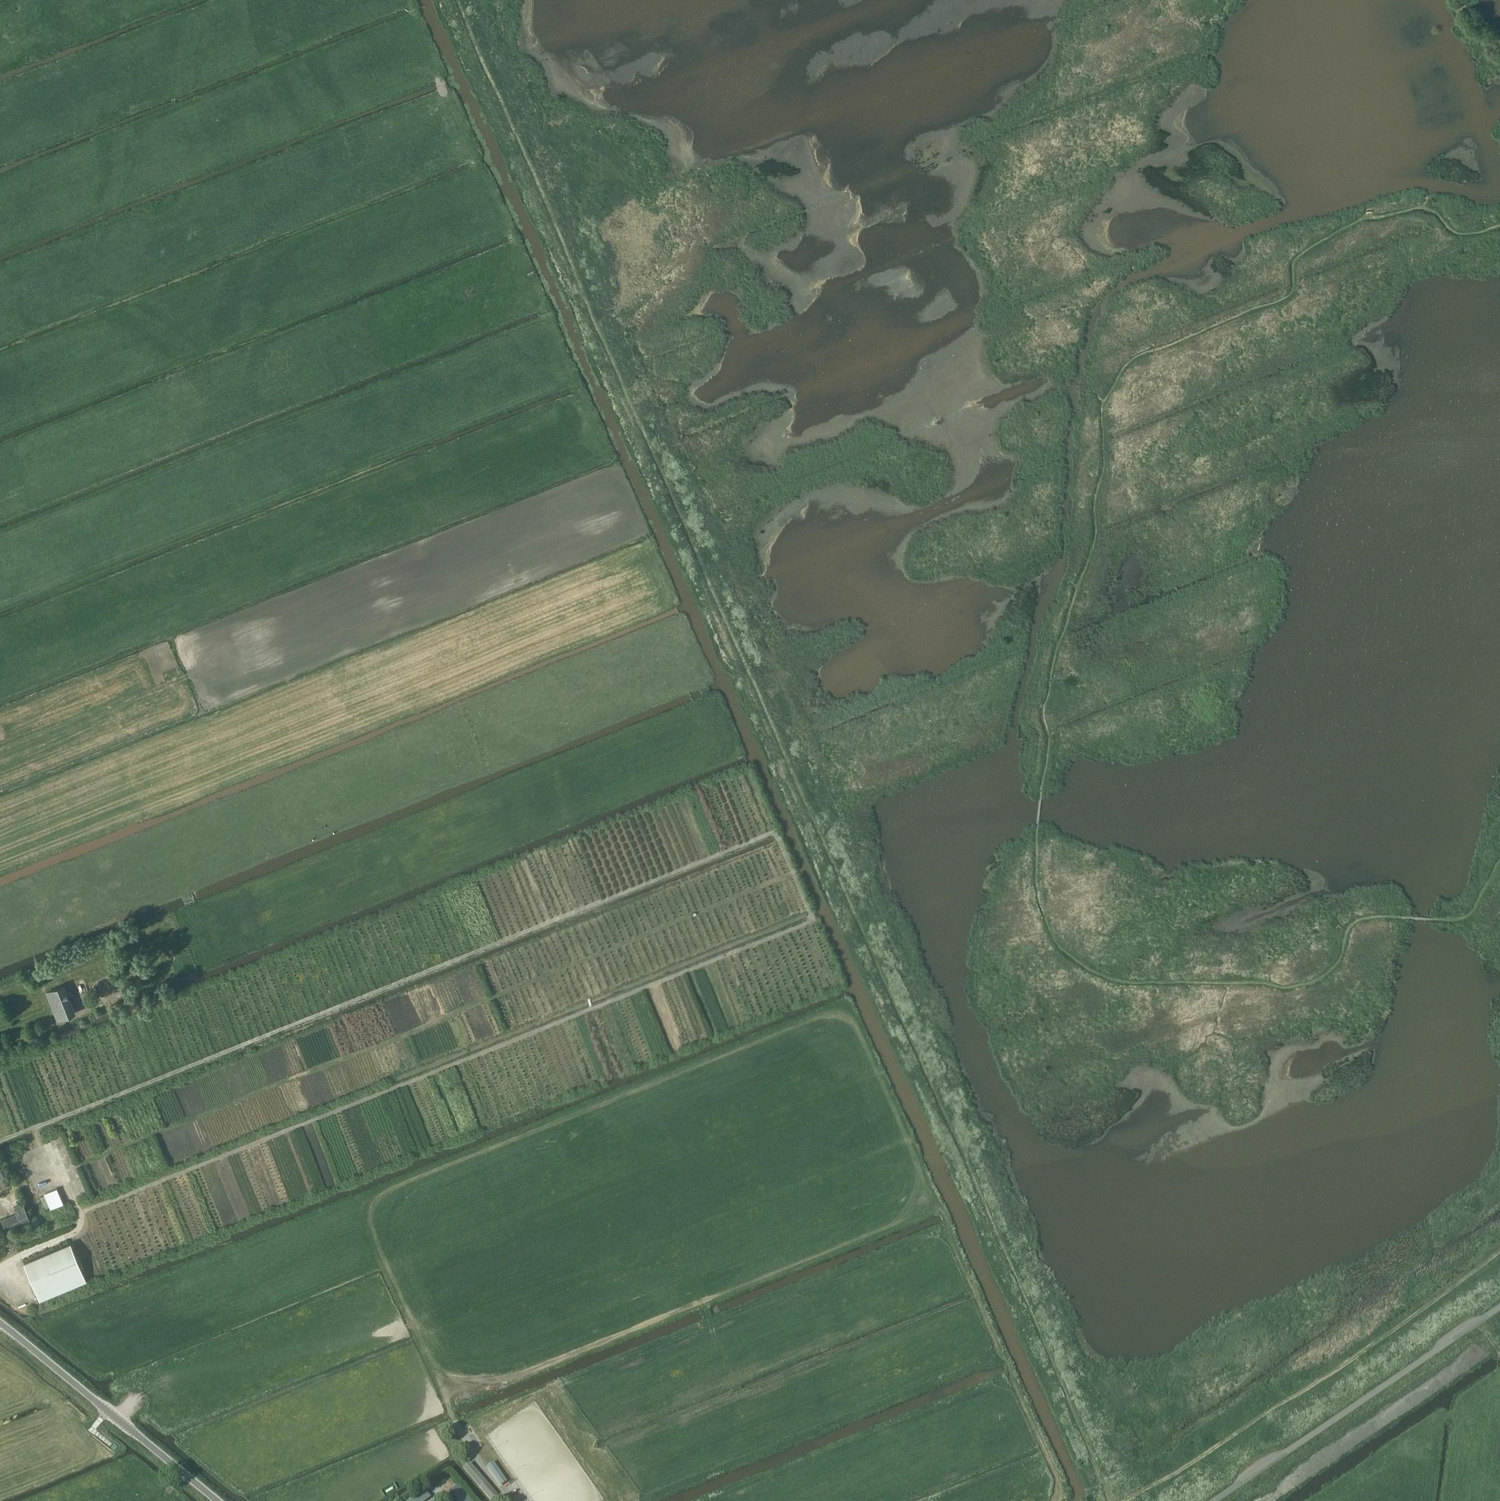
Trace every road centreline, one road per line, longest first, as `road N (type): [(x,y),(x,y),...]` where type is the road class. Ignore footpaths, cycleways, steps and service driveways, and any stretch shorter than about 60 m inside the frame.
road 1 (track): [(80,1214),(814,920),(776,833),(0,1141)]
road 2 (track): [(858,917),(1112,1500)]
road 3 (unclassified): [(1213,1500),(1499,1307)]
road 4 (tertiary): [(219,1500),(0,1323)]

